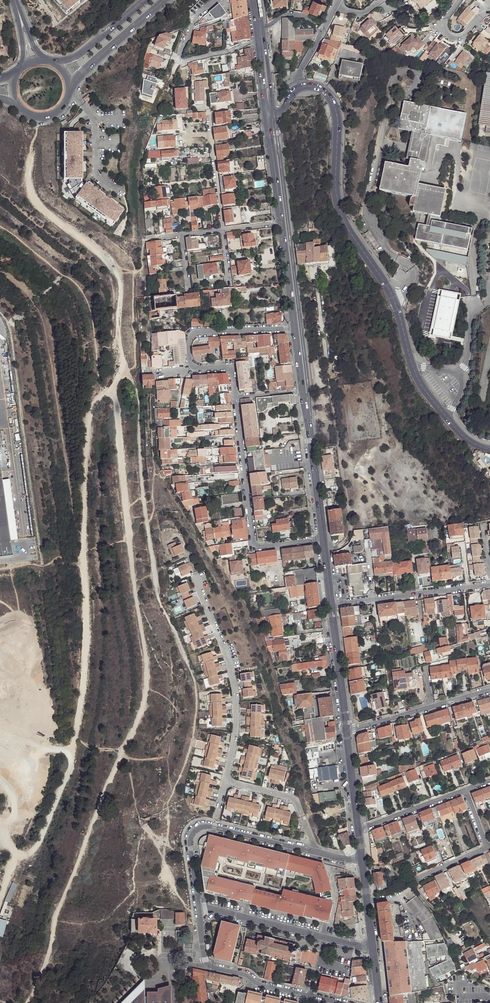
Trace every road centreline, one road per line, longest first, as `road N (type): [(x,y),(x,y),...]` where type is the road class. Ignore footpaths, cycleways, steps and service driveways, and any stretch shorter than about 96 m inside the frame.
road 1 (track): [(27,1002),(147,680),(115,384)]
road 2 (track): [(115,384),(90,412),(85,639),(75,739),(40,838),(18,855),(0,899)]
road 3 (tertiary): [(297,88),(319,88),(333,103),(341,213),(393,298),(416,375),(463,436),(489,450)]
road 4 (track): [(37,124),(32,198),(117,272),(123,377),(115,384)]
road 5 (residential): [(321,539),(253,548),(235,398)]
road 6 (residential): [(226,782),(234,686),(195,572)]
road 7 (residential): [(316,852),(198,826),(189,843),(199,907)]
road 8 (unclassified): [(372,945),(199,907)]
road 9 (residential): [(329,606),(489,584)]
road 10 (tertiary): [(304,392),(321,539)]
road 11 (residential): [(191,370),(193,333),(295,331)]
road 12 (tertiary): [(72,88),(166,0)]
road 13 (residential): [(316,852),(293,799),(226,782)]
road 14 (tertiary): [(329,606),(345,730)]
road 15 (residential): [(222,229),(208,110)]

